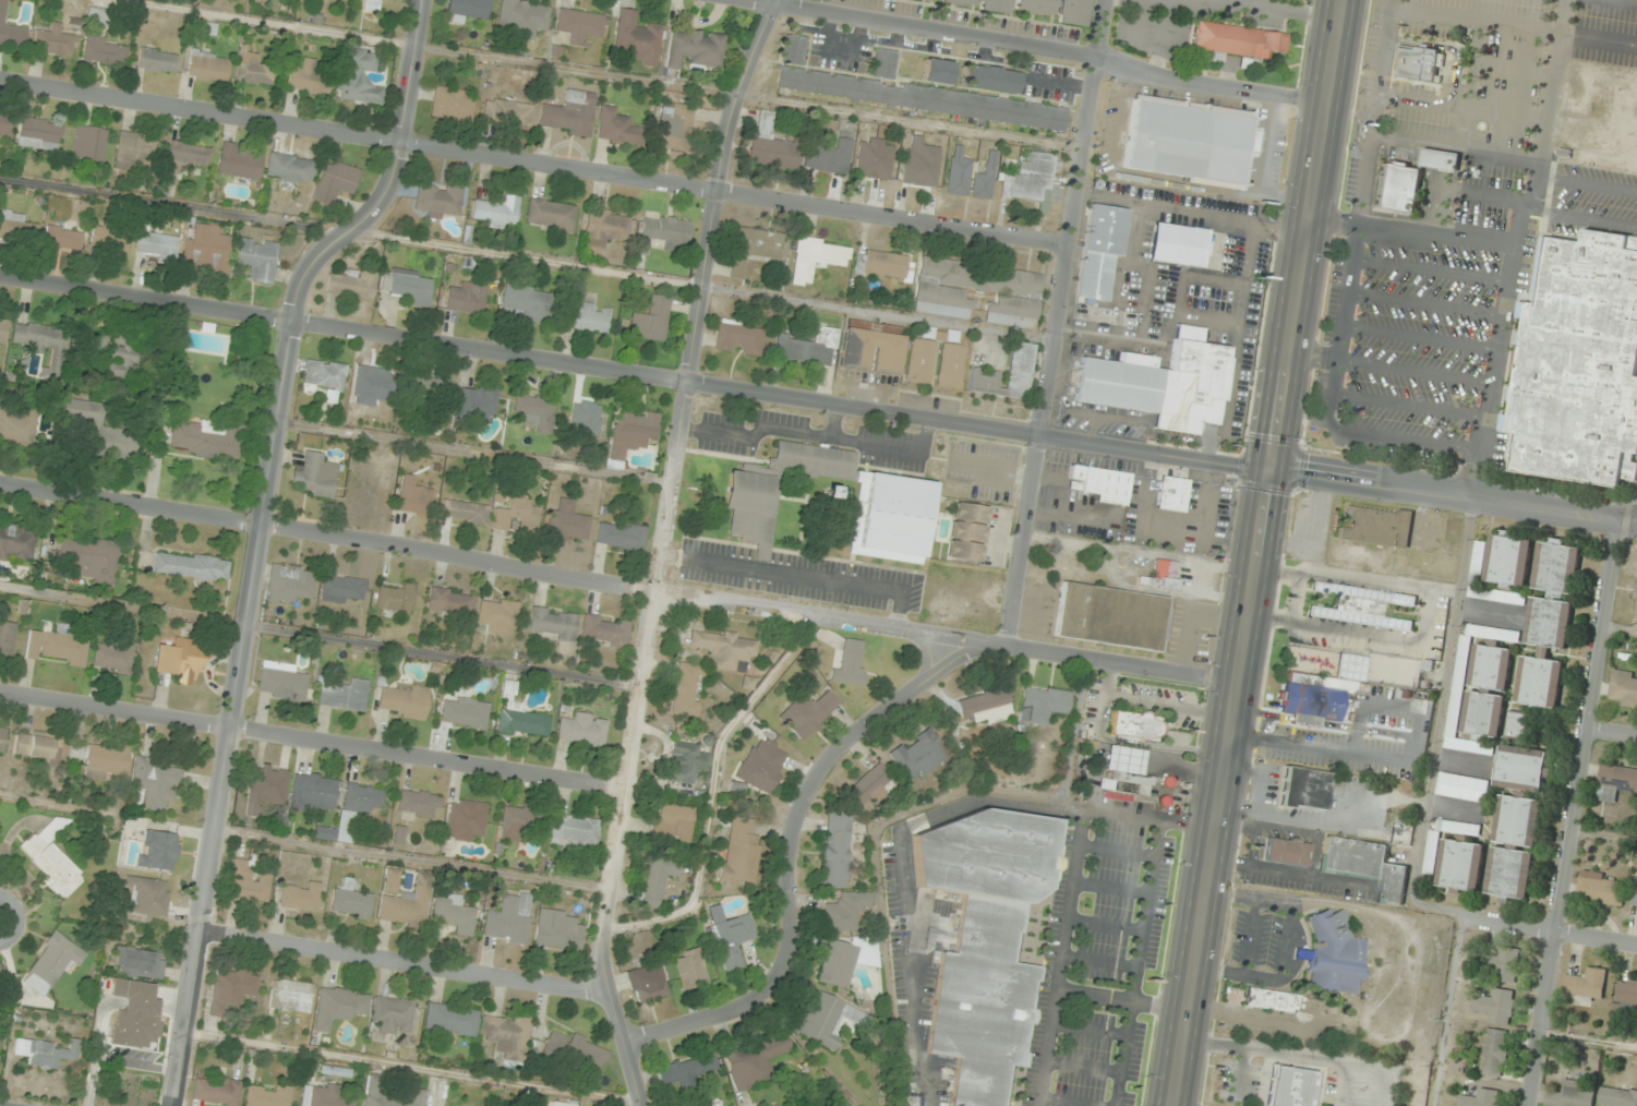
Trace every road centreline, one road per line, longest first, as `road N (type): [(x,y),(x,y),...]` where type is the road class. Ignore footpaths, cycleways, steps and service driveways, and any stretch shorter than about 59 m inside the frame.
road 1 (tertiary): [(1636,525),(291,318)]
road 2 (residential): [(1237,686),(0,485)]
road 3 (tertiary): [(171,1105),(291,318),(317,253),(384,193),(405,142),(426,0)]
road 4 (residential): [(639,1105),(602,964),(730,118),(777,0)]
road 5 (primary): [(1172,1105),(1342,0)]
road 6 (residential): [(1070,249),(0,82)]
road 7 (residential): [(1009,647),(1108,0)]
road 8 (residential): [(628,790),(0,695)]
road 9 (residential): [(1326,103),(735,0)]
road 10 (residential): [(1533,1105),(1616,522)]
road 11 (residential): [(623,1041),(758,1002),(779,982),(794,933),(794,819),(815,779),(866,723),(939,671),(960,638)]
road 12 (residential): [(610,993),(198,931)]
road 13 (residential): [(291,318),(0,277)]
road 14 (residential): [(1636,944),(1465,921)]

